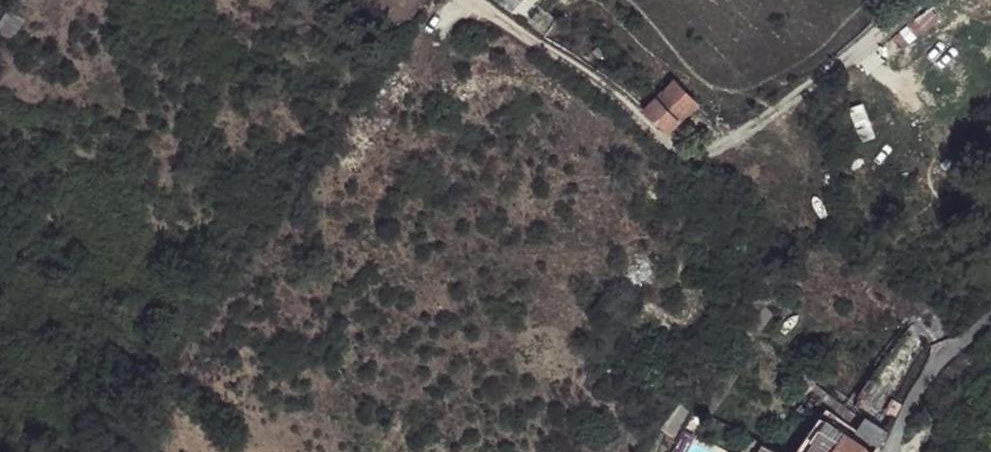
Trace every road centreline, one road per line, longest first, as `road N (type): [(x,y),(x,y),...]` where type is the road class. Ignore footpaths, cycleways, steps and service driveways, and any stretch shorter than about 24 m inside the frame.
road 1 (unclassified): [(886,451),(942,352),(990,316)]

